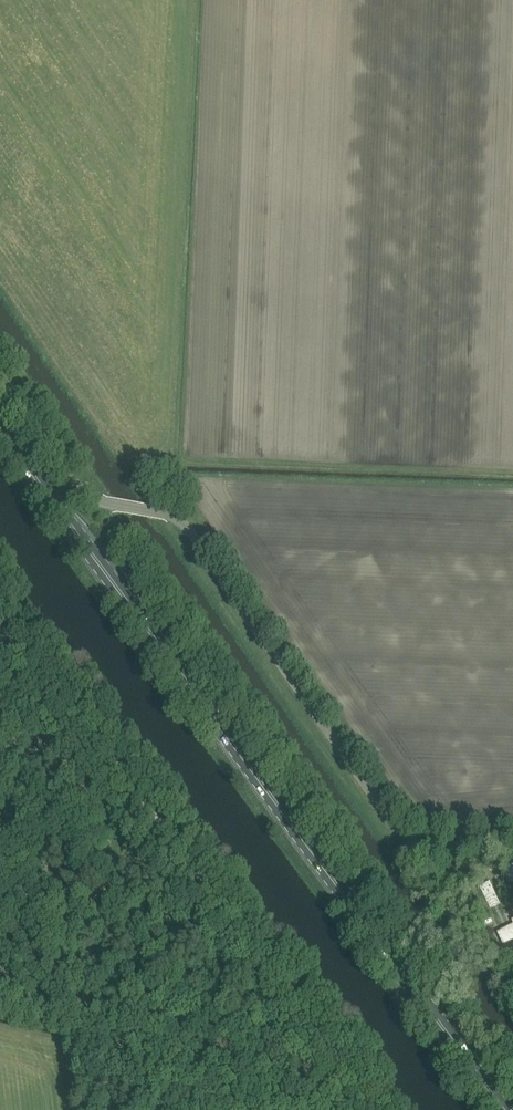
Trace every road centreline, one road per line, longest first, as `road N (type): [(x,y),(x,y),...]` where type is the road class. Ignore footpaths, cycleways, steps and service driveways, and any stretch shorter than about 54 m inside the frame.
road 1 (primary): [(505,1109),(0,431)]
road 2 (unclassified): [(512,840),(437,842),(395,823),(195,528),(78,492),(0,380)]
road 3 (track): [(0,600),(372,1109)]

